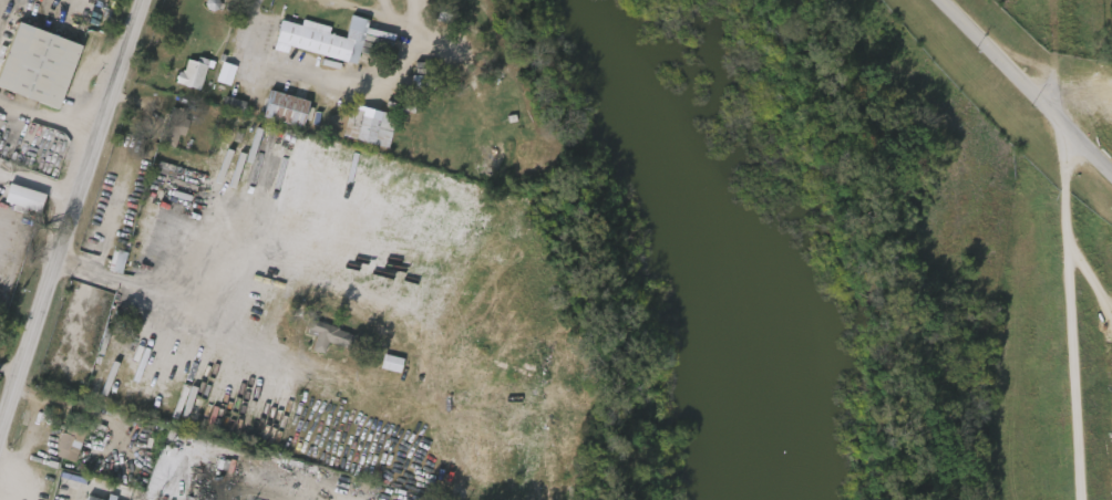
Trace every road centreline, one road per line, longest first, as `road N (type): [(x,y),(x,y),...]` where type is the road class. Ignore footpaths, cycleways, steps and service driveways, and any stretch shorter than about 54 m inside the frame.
road 1 (tertiary): [(0,438),(145,0)]
road 2 (residential): [(1060,119),(1082,499)]
road 3 (tertiary): [(946,0),(1060,119)]

